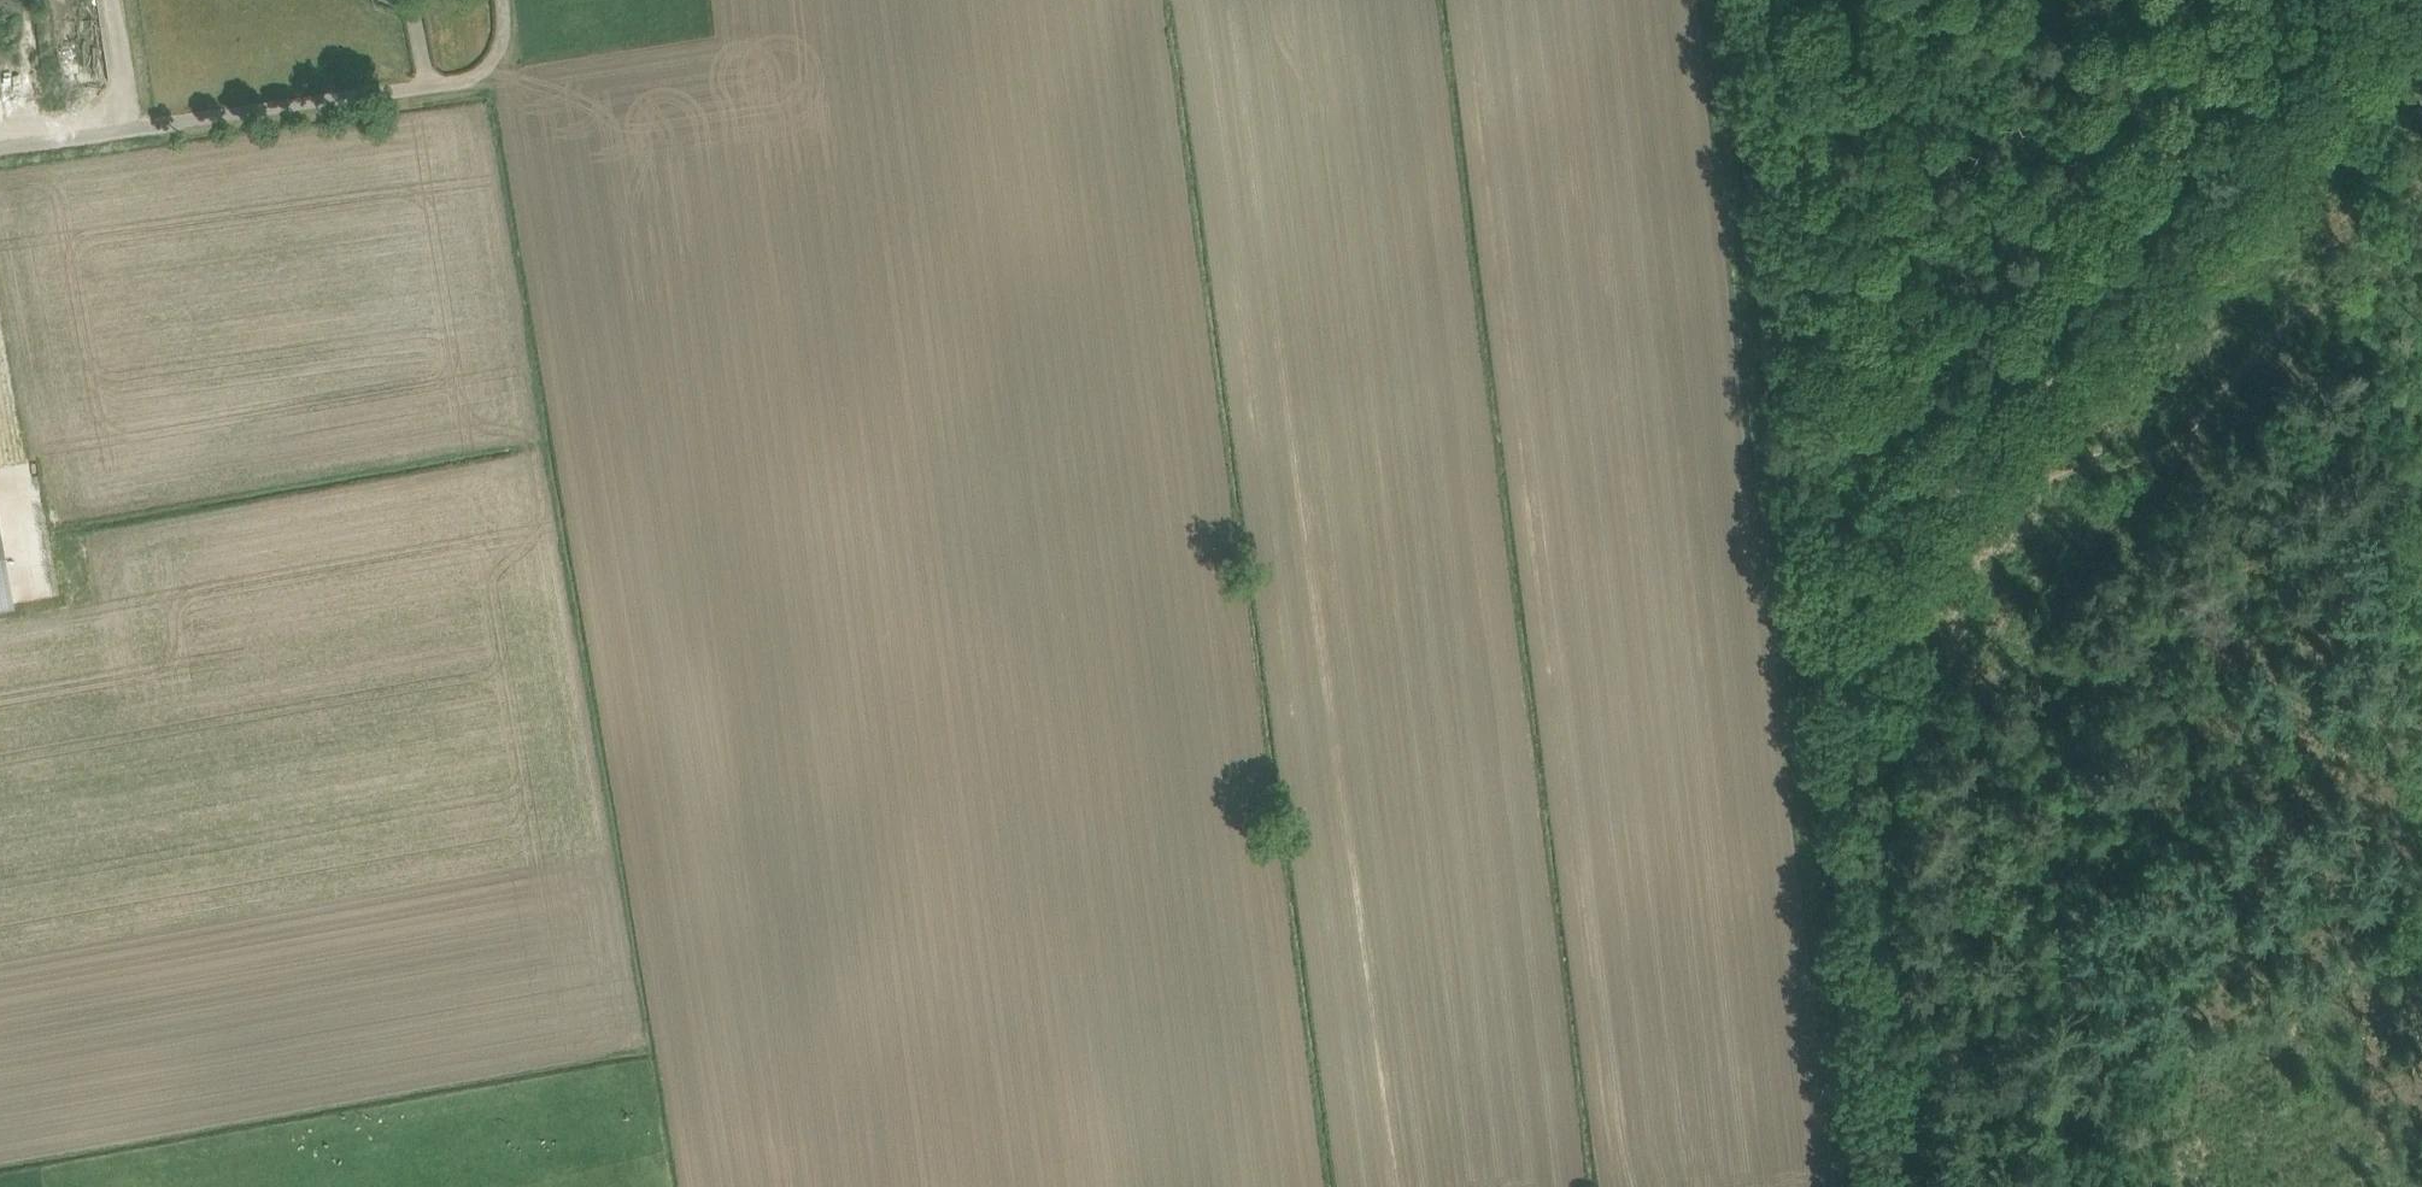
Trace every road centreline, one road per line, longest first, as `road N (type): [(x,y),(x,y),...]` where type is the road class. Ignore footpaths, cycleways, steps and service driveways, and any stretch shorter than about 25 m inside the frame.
road 1 (track): [(1851,588),(1930,1186)]
road 2 (unclassified): [(0,148),(427,87)]
road 3 (track): [(1936,498),(1851,588)]

